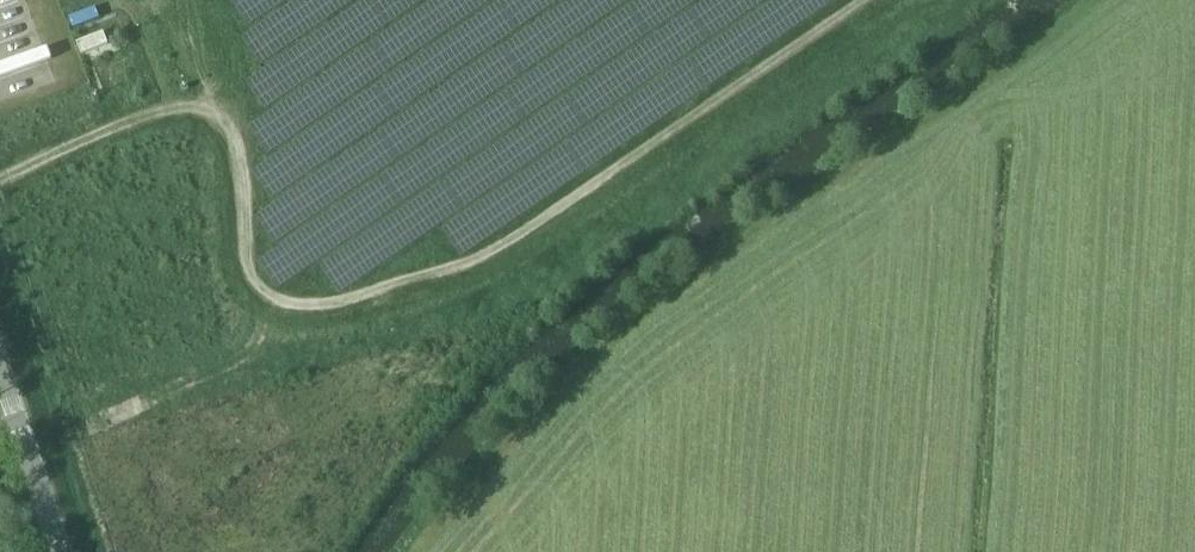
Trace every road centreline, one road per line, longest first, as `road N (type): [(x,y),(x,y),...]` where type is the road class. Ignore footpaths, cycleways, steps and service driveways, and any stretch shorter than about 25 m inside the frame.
road 1 (unclassified): [(62,551),(0,357)]

